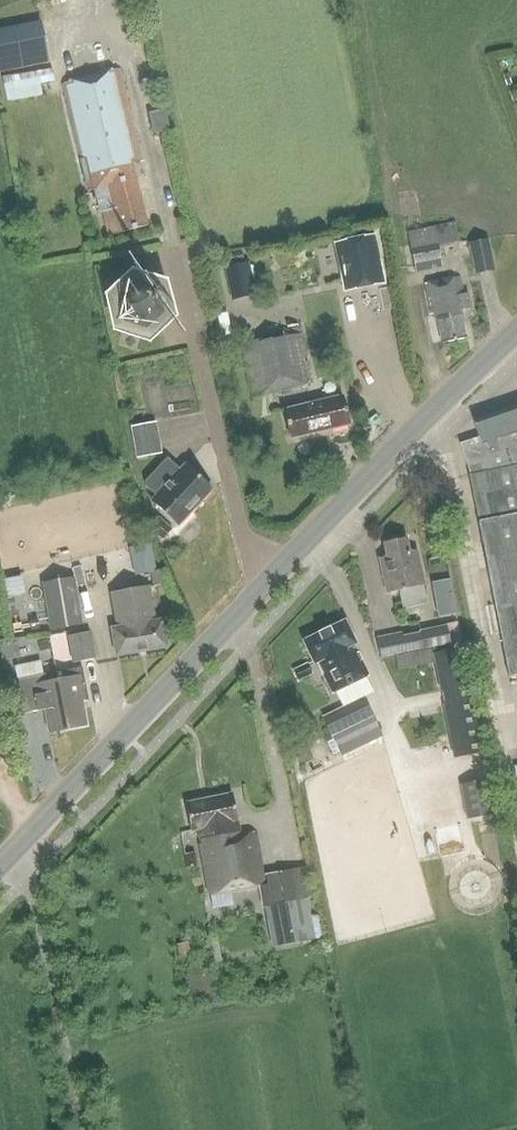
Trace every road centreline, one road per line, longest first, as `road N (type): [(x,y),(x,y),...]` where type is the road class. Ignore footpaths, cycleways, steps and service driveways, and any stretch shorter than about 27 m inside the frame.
road 1 (tertiary): [(16,849),(516,331)]
road 2 (track): [(435,409),(516,851)]
road 3 (unclassified): [(79,1129),(40,921),(16,849)]

